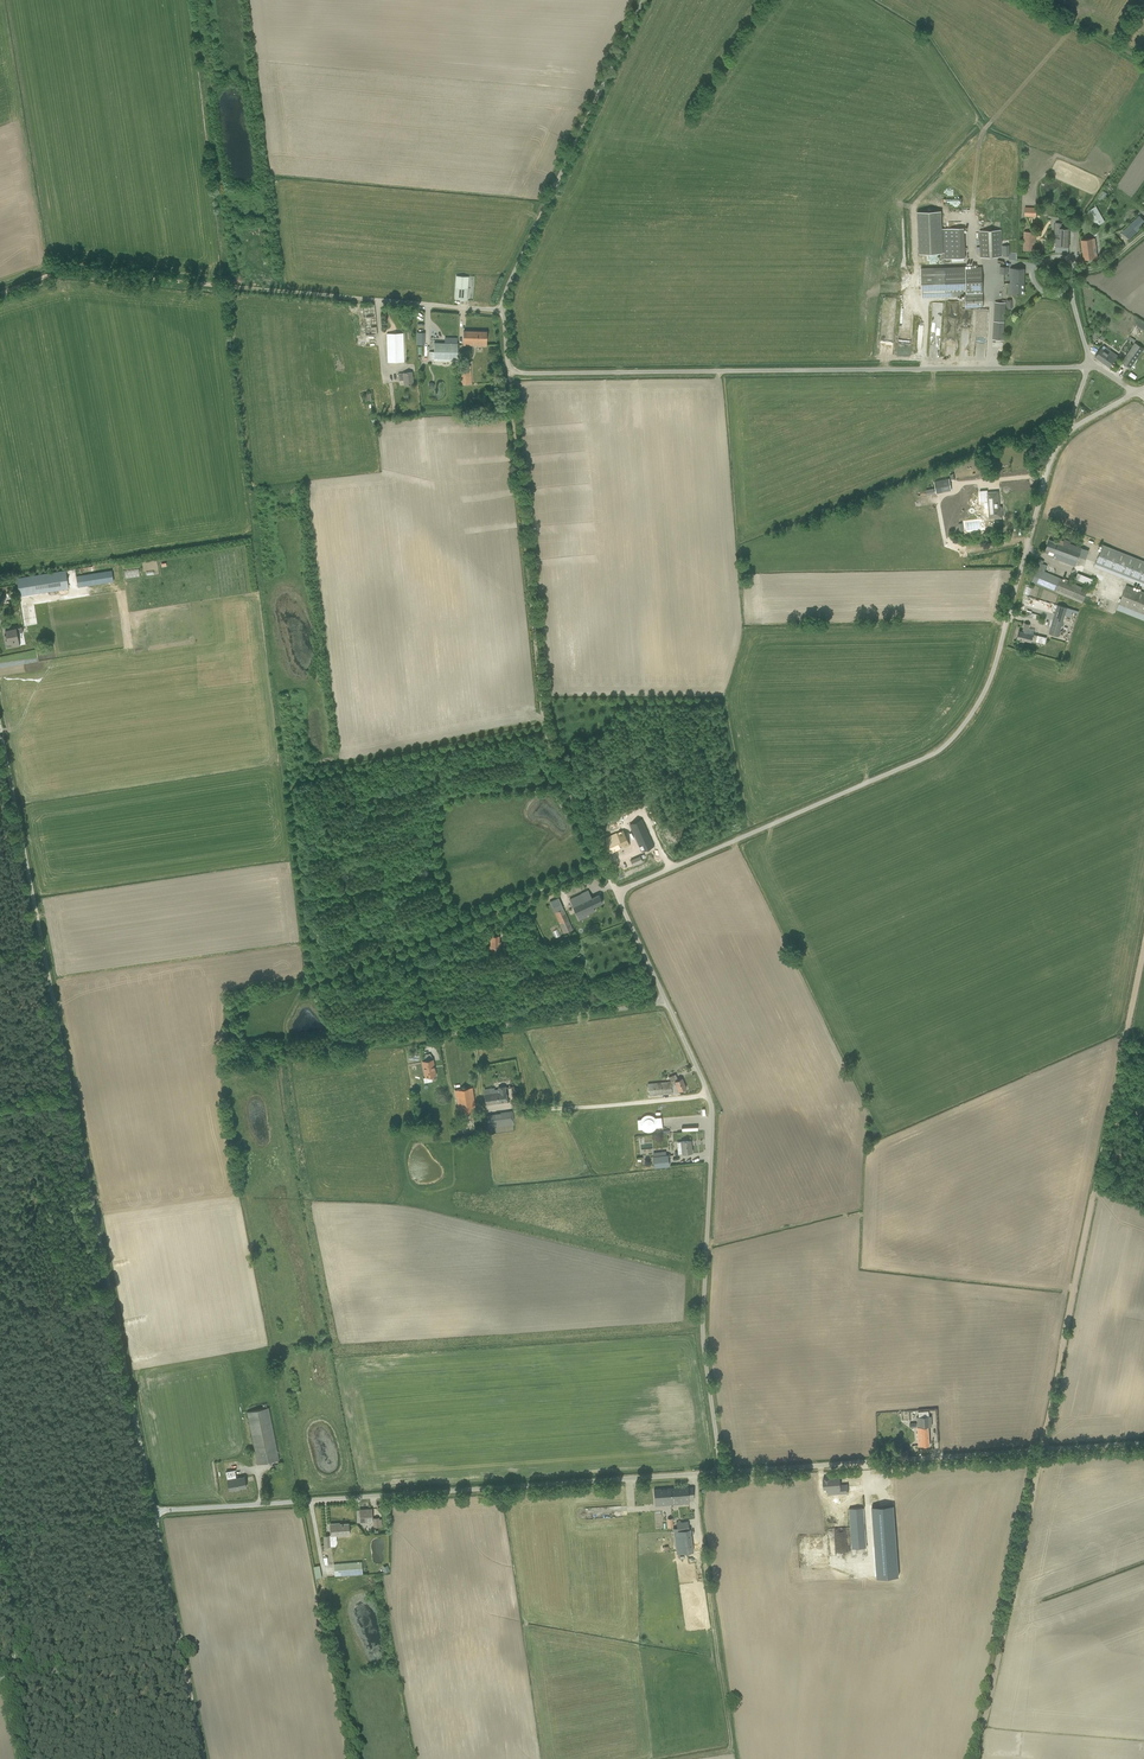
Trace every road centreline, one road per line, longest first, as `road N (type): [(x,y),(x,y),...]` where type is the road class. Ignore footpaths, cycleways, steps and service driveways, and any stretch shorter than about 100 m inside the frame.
road 1 (track): [(1143,949),(977,1758)]
road 2 (unclassified): [(156,1511),(0,701)]
road 3 (unclassified): [(666,1002),(619,894),(951,739),(991,676),(1050,462),(1070,431)]
road 4 (unclassified): [(1089,365),(521,373),(508,364),(504,312)]
road 5 (unclassified): [(156,1511),(720,1472)]
road 6 (track): [(512,370),(547,742),(619,894)]
road 7 (unclassified): [(720,1472),(702,1326),(712,1115),(666,1002)]
road 8 (unclassified): [(720,1472),(1143,1443)]
road 9 (track): [(0,295),(66,273),(373,300)]
road 10 (unclassified): [(504,312),(507,287),(643,0)]
road 11 (track): [(694,1474),(731,1742),(724,1751),(679,1758)]
road 12 (unclassified): [(0,1676),(177,1658),(156,1511)]
road 13 (track): [(359,1758),(310,1501)]
road 14 (unclassified): [(435,1043),(461,1032),(666,1002)]
road 15 (track): [(226,1067),(446,1036)]
road 16 (track): [(0,1509),(19,1613),(8,1675)]
road 17 (track): [(156,1511),(2,1520)]
road 18 (unclassified): [(373,300),(504,312)]
road 19 (track): [(1033,0),(1143,63)]

